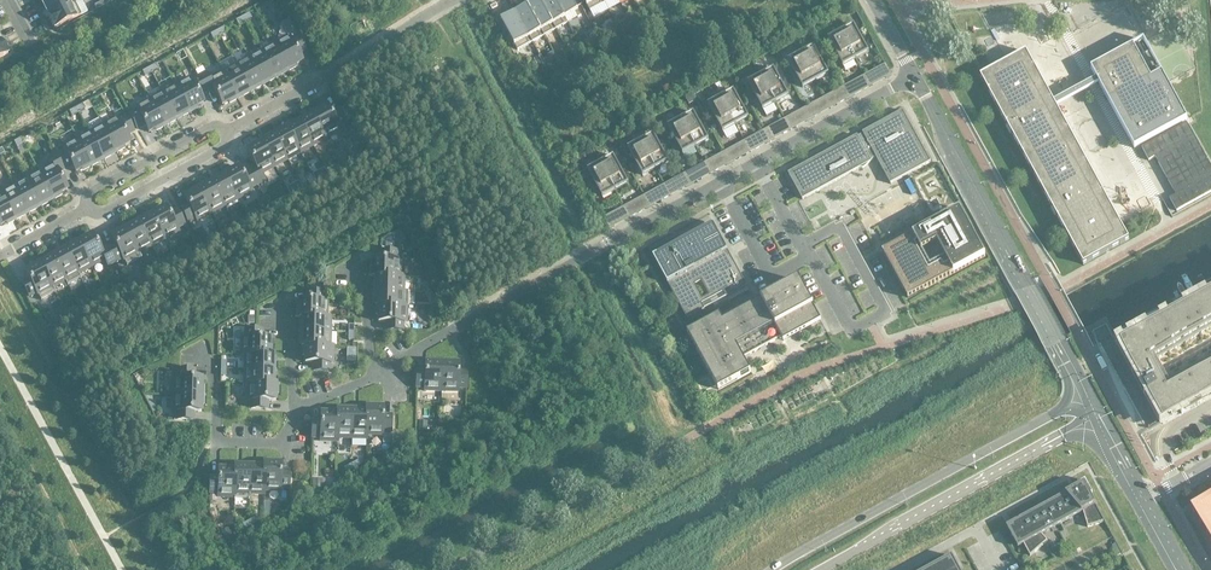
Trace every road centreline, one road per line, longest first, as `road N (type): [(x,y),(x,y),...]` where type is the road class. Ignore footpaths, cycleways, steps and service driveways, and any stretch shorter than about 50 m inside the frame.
road 1 (residential): [(759,164),(388,367)]
road 2 (residential): [(1084,395),(915,77)]
road 3 (residential): [(1084,395),(776,569)]
road 4 (residential): [(823,569),(1097,420)]
road 5 (unclassified): [(452,0),(227,132)]
road 6 (unclassified): [(759,164),(848,329)]
road 7 (residential): [(915,77),(759,164)]
road 8 (unclassified): [(227,132),(211,126),(91,191),(83,210)]
road 9 (unclassified): [(227,132),(226,146),(104,210),(83,210)]
road 10 (residential): [(277,442),(216,443),(216,398),(198,346)]

